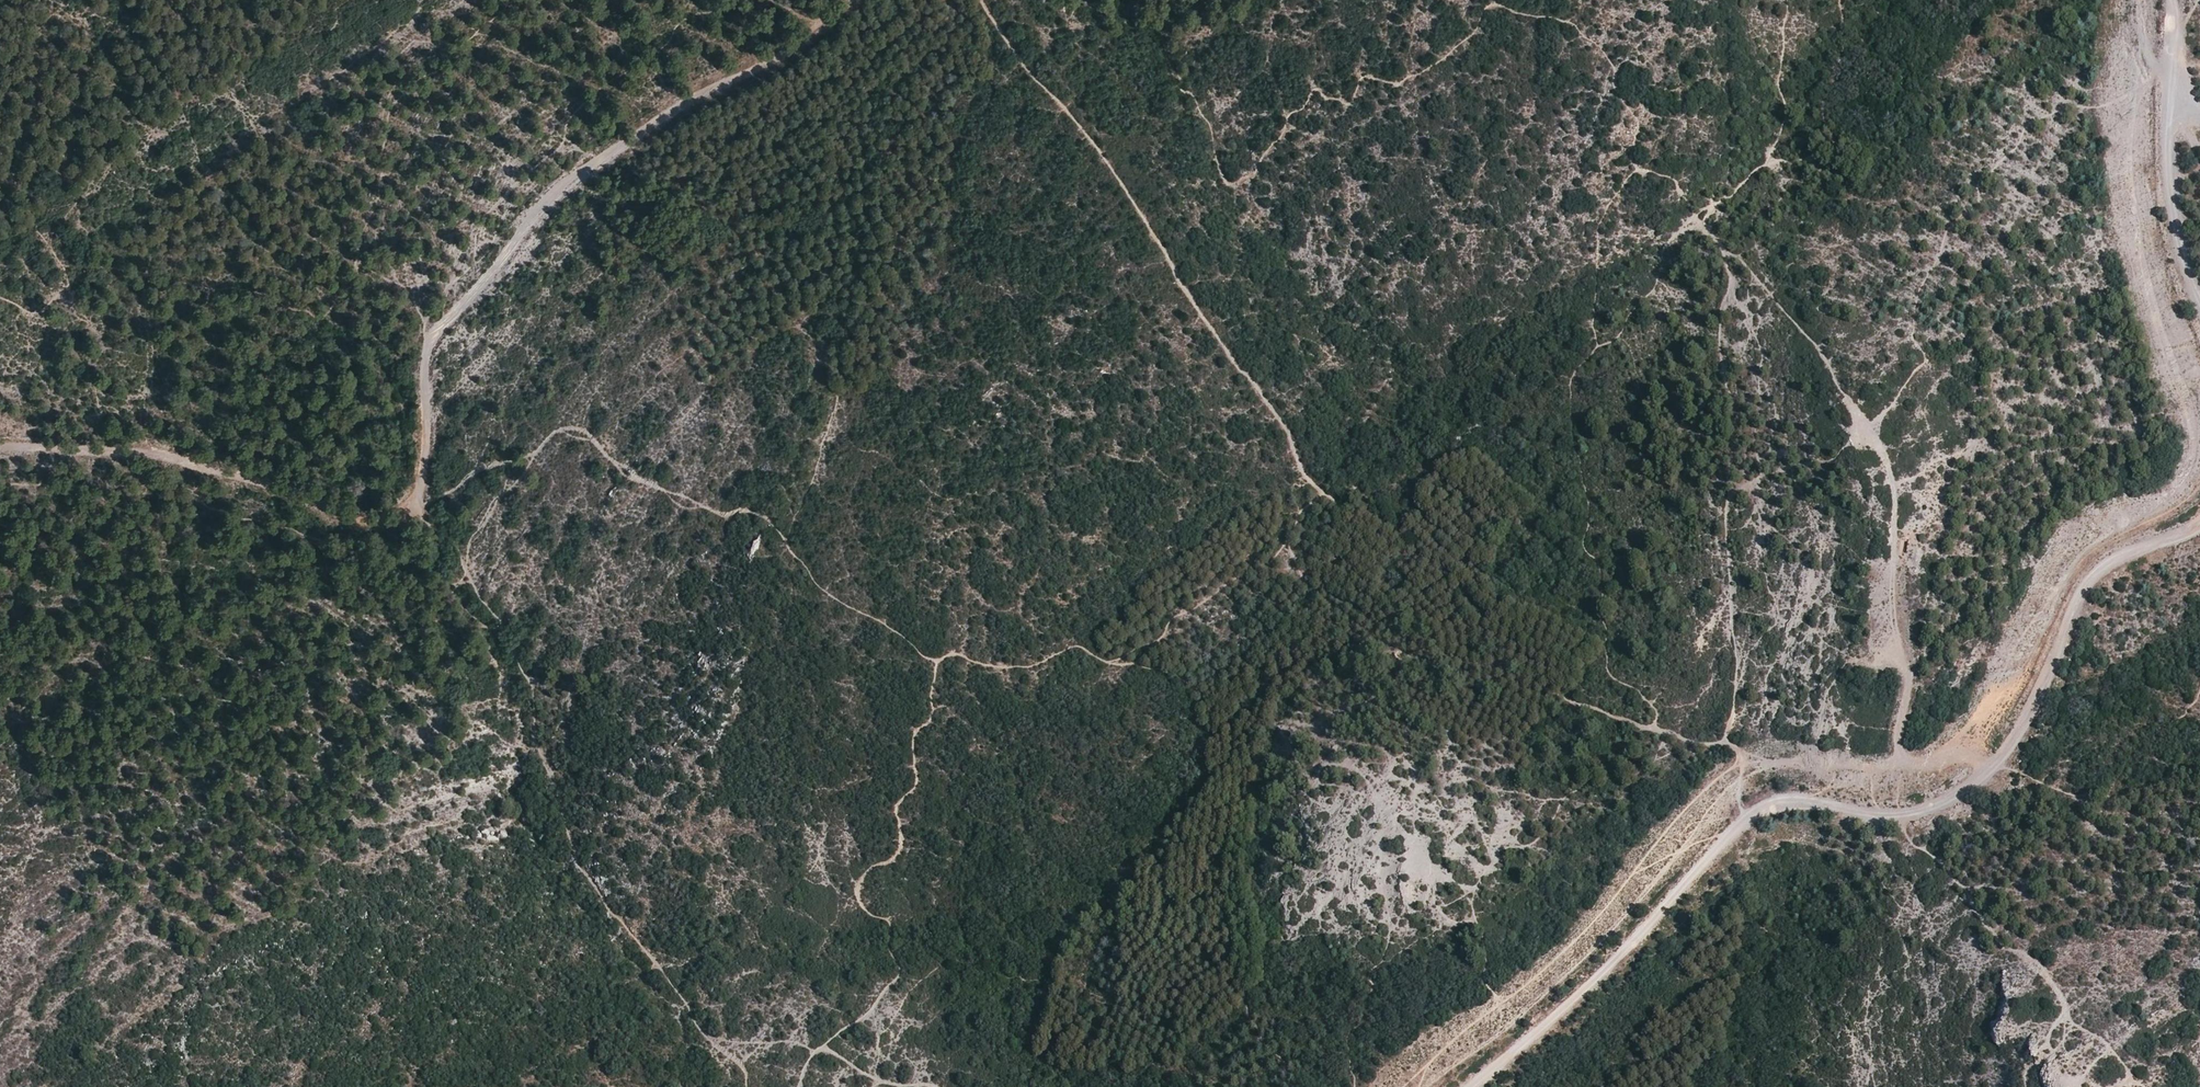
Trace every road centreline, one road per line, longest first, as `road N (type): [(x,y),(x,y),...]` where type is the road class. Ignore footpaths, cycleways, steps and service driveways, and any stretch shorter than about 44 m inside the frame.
road 1 (track): [(860,0),(769,63),(689,101),(603,160),(528,224),(434,329),(425,362),(426,480),(408,513),(378,521),(339,516),(181,458),(0,445)]
road 2 (track): [(1468,1086),(1600,981),(1748,818),(1789,804),(1894,820),(1978,785),(2090,584),(2124,557),(2199,523)]
road 3 (track): [(2199,308),(2170,180),(2173,0)]

